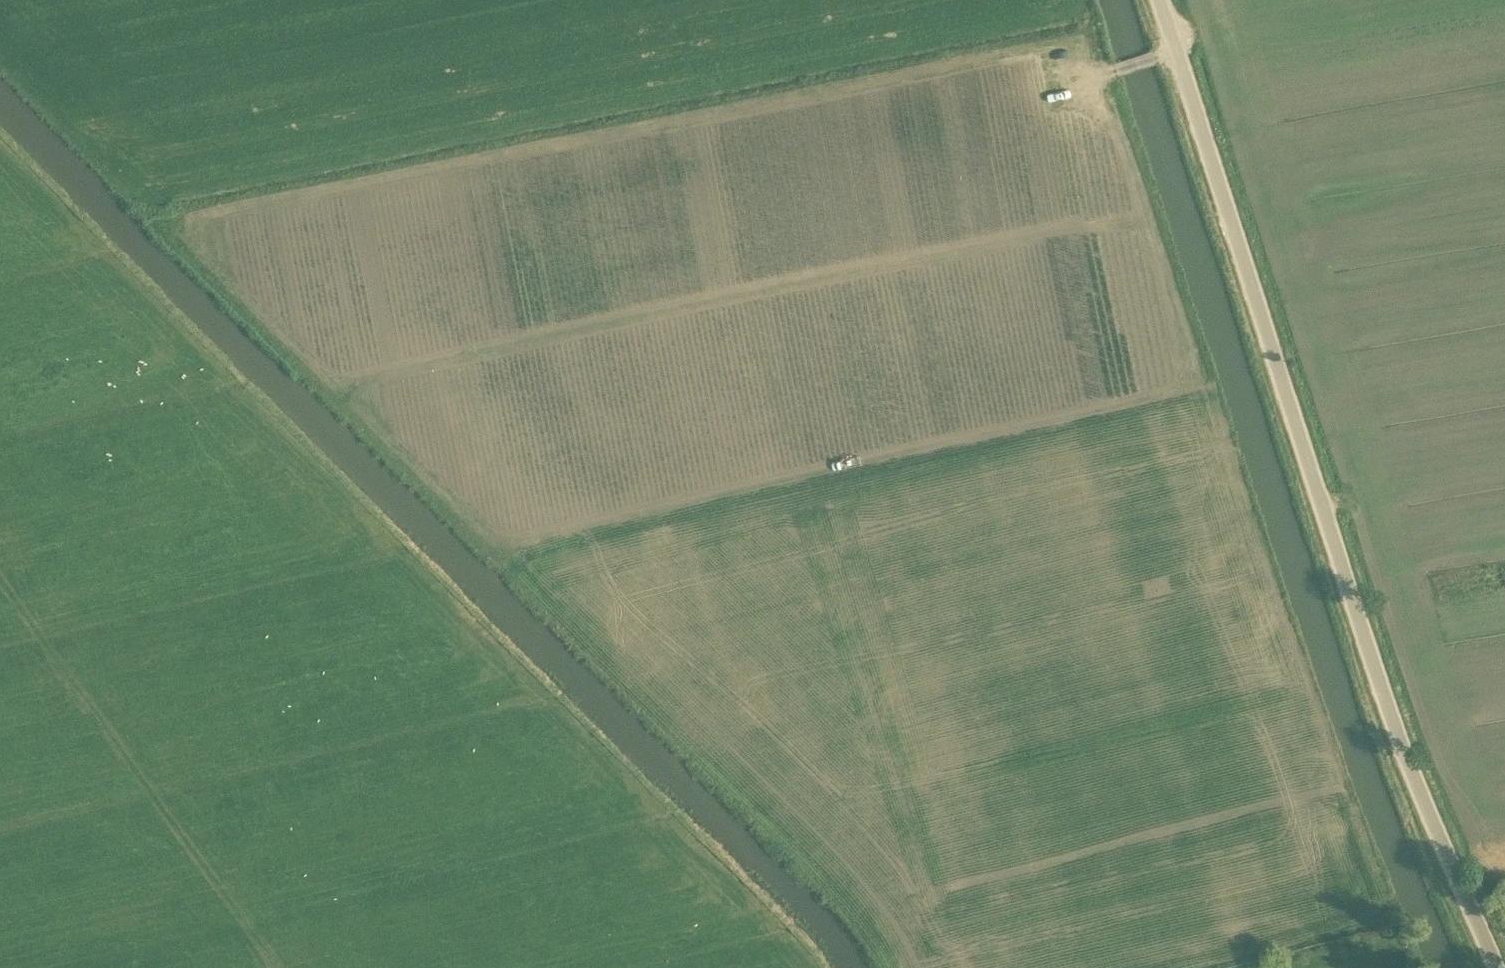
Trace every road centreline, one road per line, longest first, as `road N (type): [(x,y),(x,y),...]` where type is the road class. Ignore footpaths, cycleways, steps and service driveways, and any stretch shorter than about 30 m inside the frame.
road 1 (unclassified): [(1494,967),(1380,692),(1157,0)]

